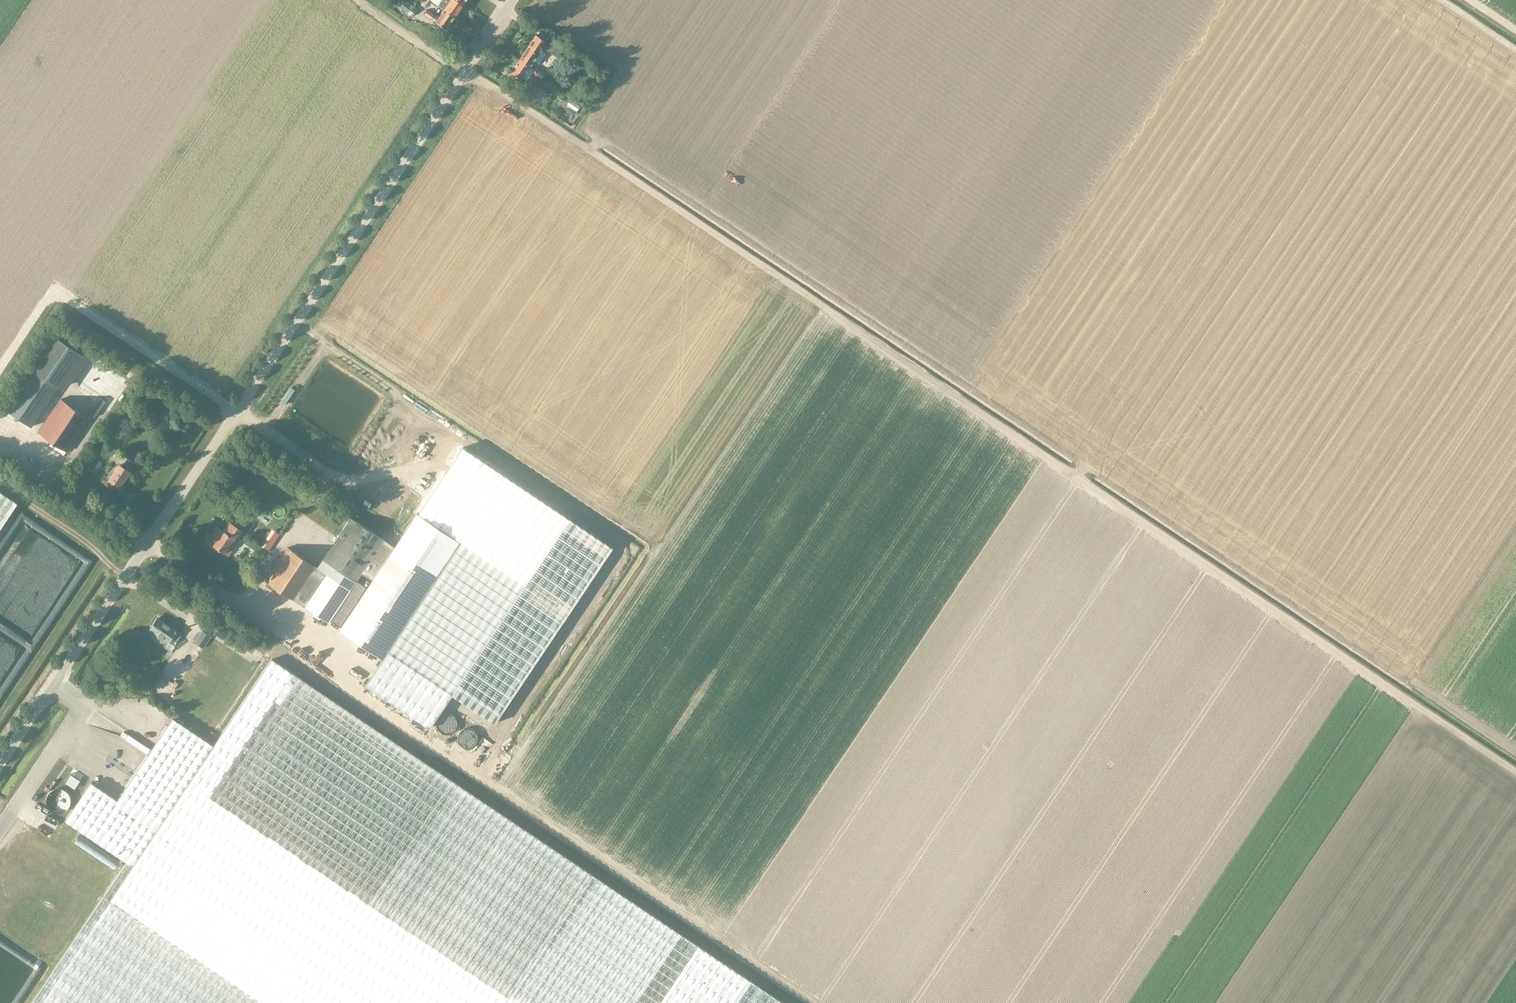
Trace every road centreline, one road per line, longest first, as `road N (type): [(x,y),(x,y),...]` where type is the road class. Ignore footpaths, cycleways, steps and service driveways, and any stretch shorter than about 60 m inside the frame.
road 1 (unclassified): [(0,764),(513,0)]

